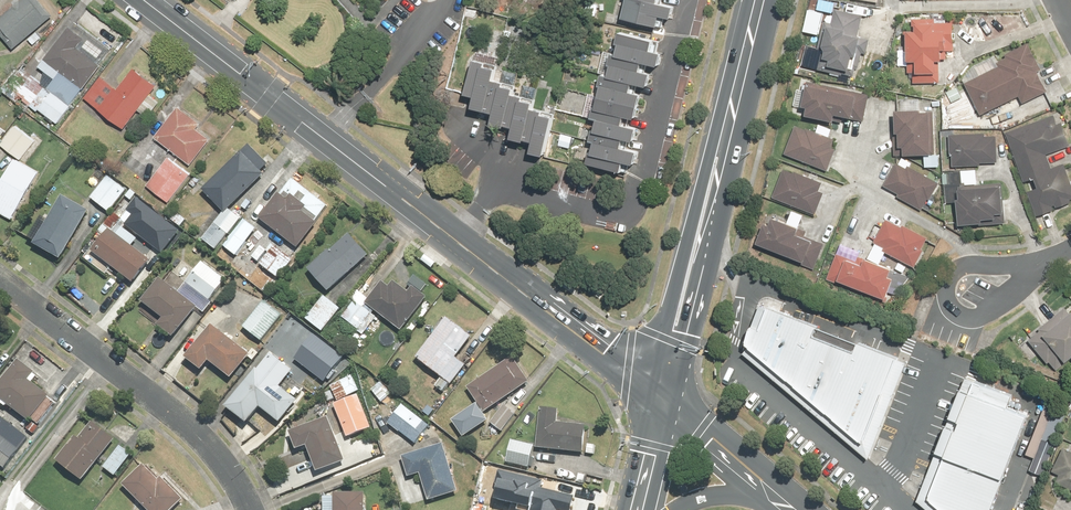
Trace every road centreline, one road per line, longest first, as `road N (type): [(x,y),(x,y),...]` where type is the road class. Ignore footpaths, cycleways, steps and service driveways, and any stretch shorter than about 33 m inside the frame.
road 1 (residential): [(461,232),(471,209),(500,190),(618,208),(634,194),(653,163),(690,0)]
road 2 (tertiary): [(461,232),(158,0)]
road 3 (residential): [(0,282),(203,442),(249,509)]
road 4 (secondary): [(664,389),(658,340),(701,180),(724,141)]
road 5 (secondary): [(724,141),(728,189),(684,350),(664,389)]
road 6 (tertiary): [(664,389),(461,232)]
road 7 (residential): [(1043,268),(978,319),(958,312),(950,297),(956,271),(988,266)]
road 8 (tertiary): [(664,389),(782,497)]
road 9 (secondary): [(724,141),(763,0)]
road 10 (secondary): [(638,509),(664,389)]

